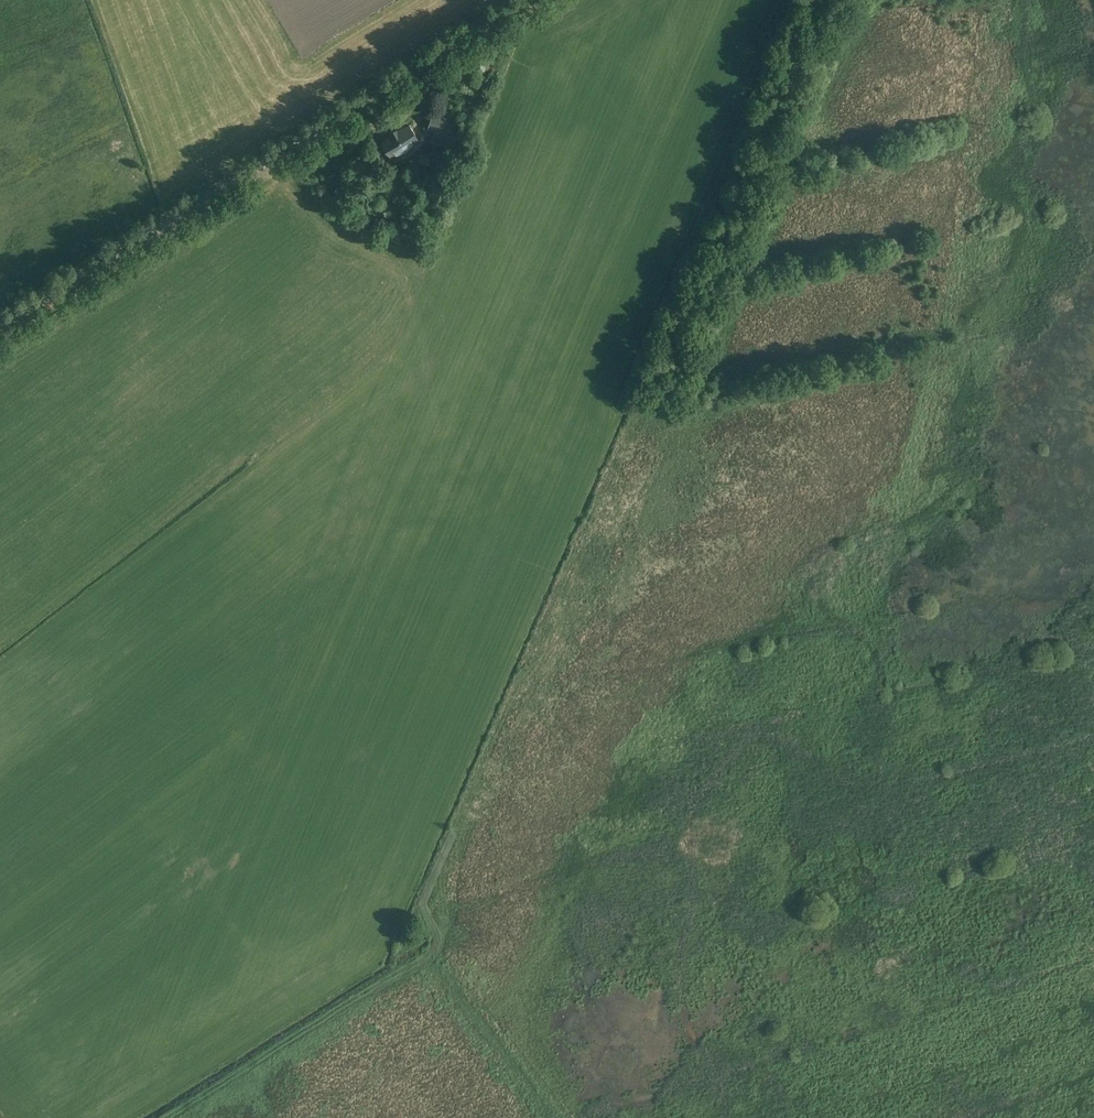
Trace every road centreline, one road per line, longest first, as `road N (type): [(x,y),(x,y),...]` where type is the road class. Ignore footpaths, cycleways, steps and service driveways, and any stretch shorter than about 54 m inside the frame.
road 1 (unclassified): [(0,329),(525,0)]

